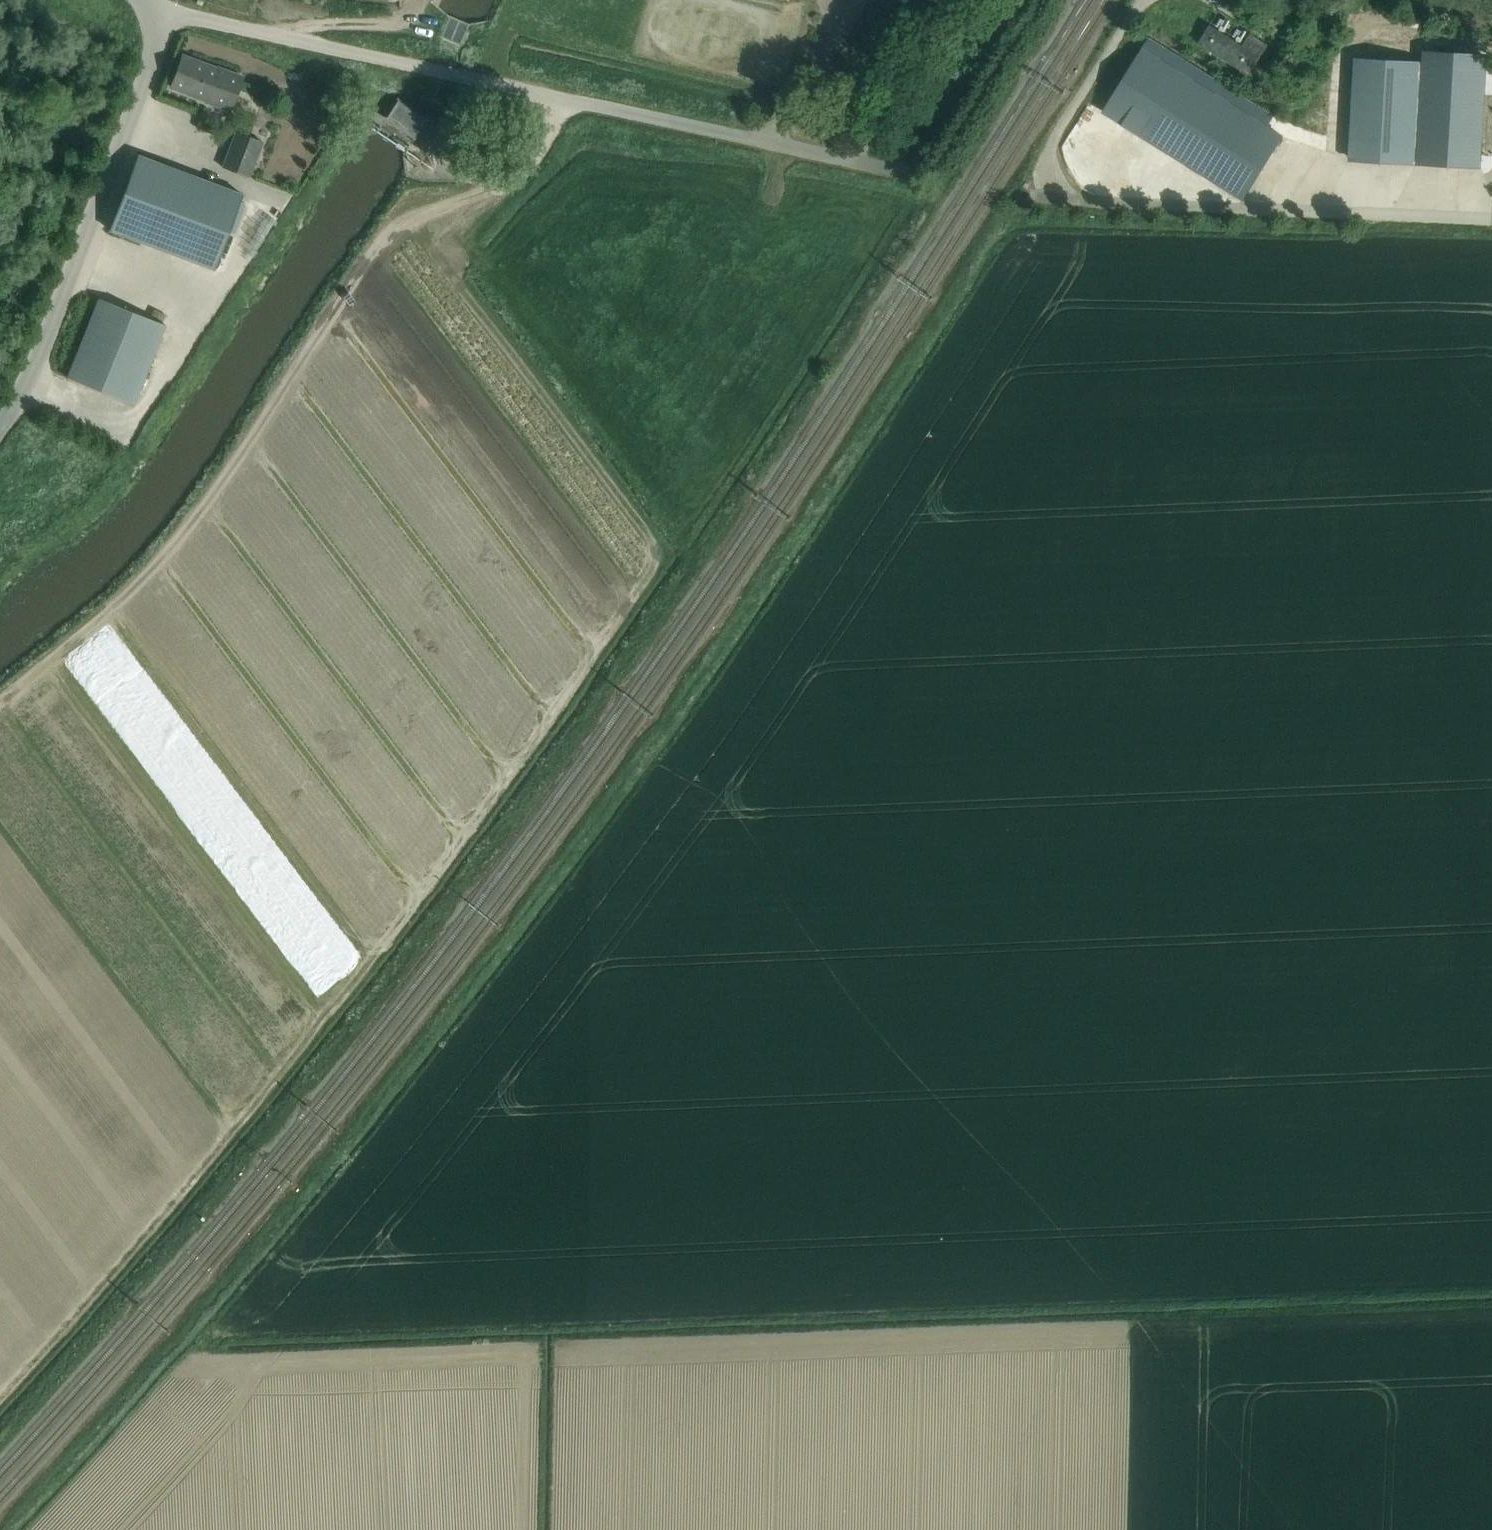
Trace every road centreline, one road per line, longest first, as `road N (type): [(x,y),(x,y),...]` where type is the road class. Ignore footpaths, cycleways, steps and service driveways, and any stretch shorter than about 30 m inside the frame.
road 1 (unclassified): [(908,171),(159,9)]
road 2 (unclassified): [(0,441),(68,298),(158,38),(159,9)]
road 3 (unclassified): [(1491,217),(1063,193)]
road 4 (unclassified): [(1063,193),(1047,168),(1051,147),(1144,0)]

